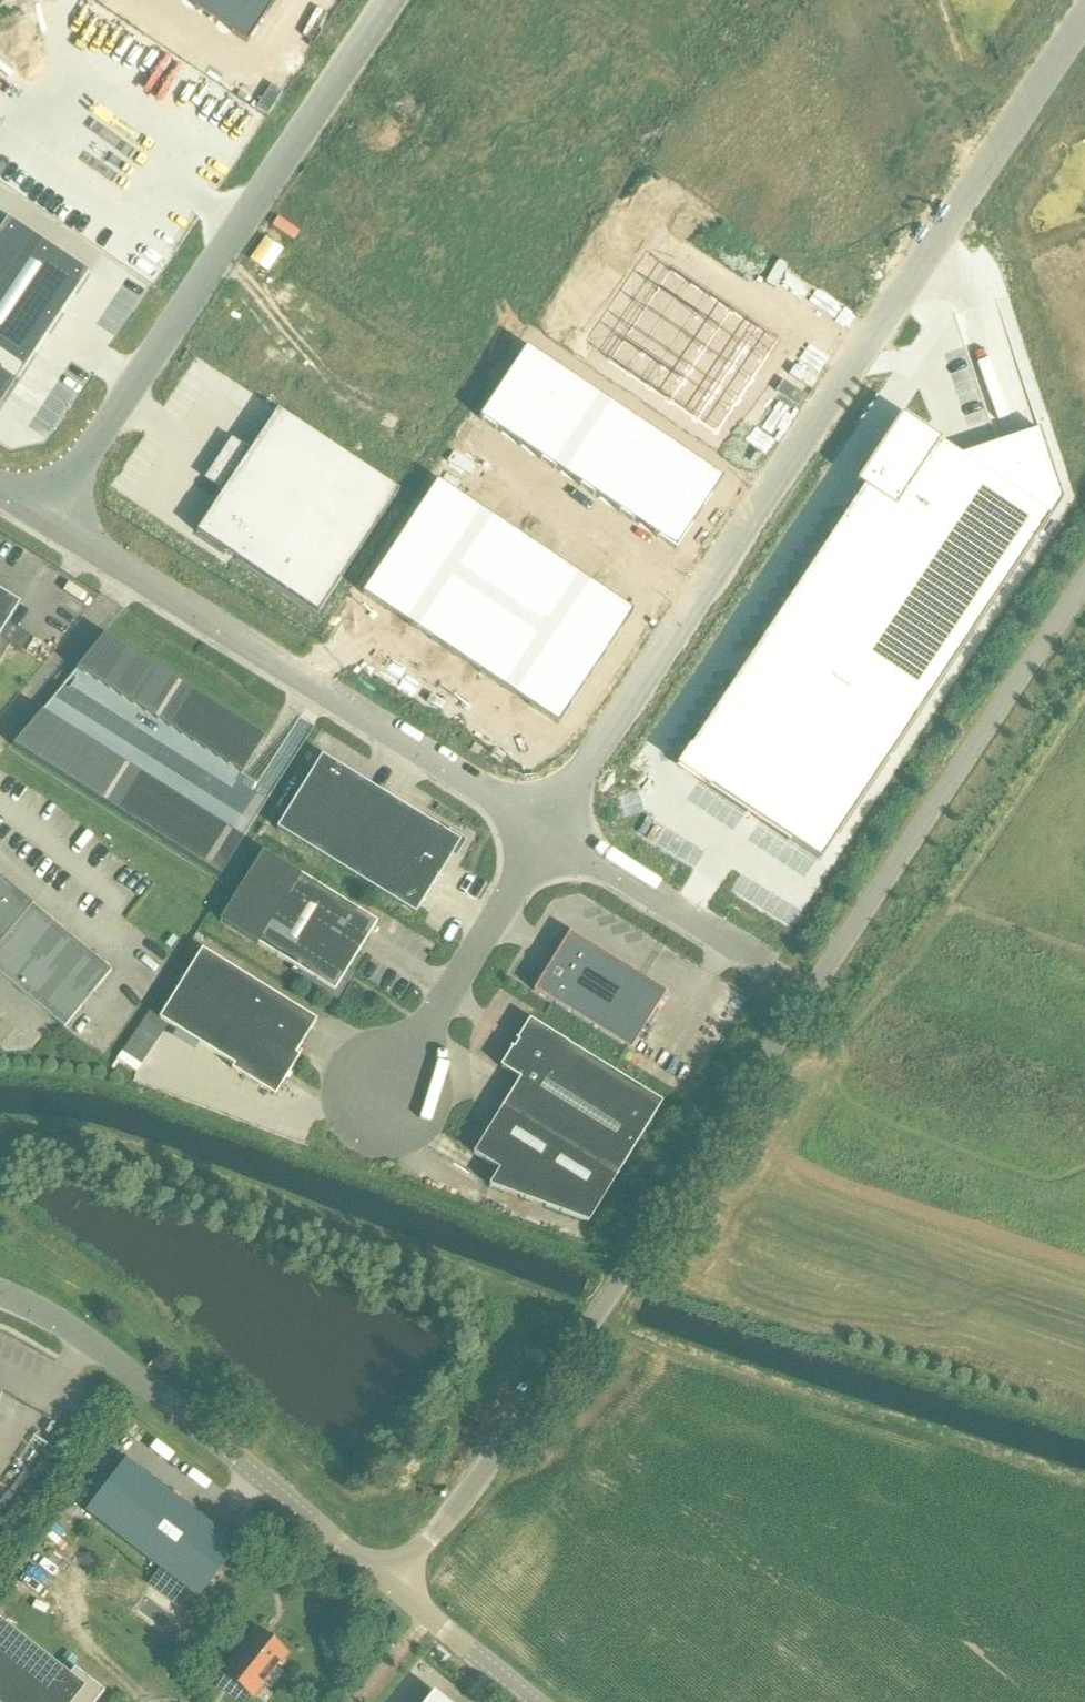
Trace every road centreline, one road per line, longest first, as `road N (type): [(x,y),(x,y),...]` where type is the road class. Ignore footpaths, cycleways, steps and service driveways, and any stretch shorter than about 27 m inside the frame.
road 1 (unclassified): [(393,1585),(591,1325),(1084,579)]
road 2 (unclassified): [(546,831),(1084,18)]
road 3 (unclassified): [(47,517),(391,0)]
road 4 (unclassified): [(546,831),(47,517)]
road 5 (tertiary): [(393,1585),(78,1335),(0,1293)]
road 6 (unclassified): [(384,1095),(546,831)]
road 7 (unclassified): [(765,966),(546,831)]
road 8 (tertiary): [(531,1701),(393,1585)]

